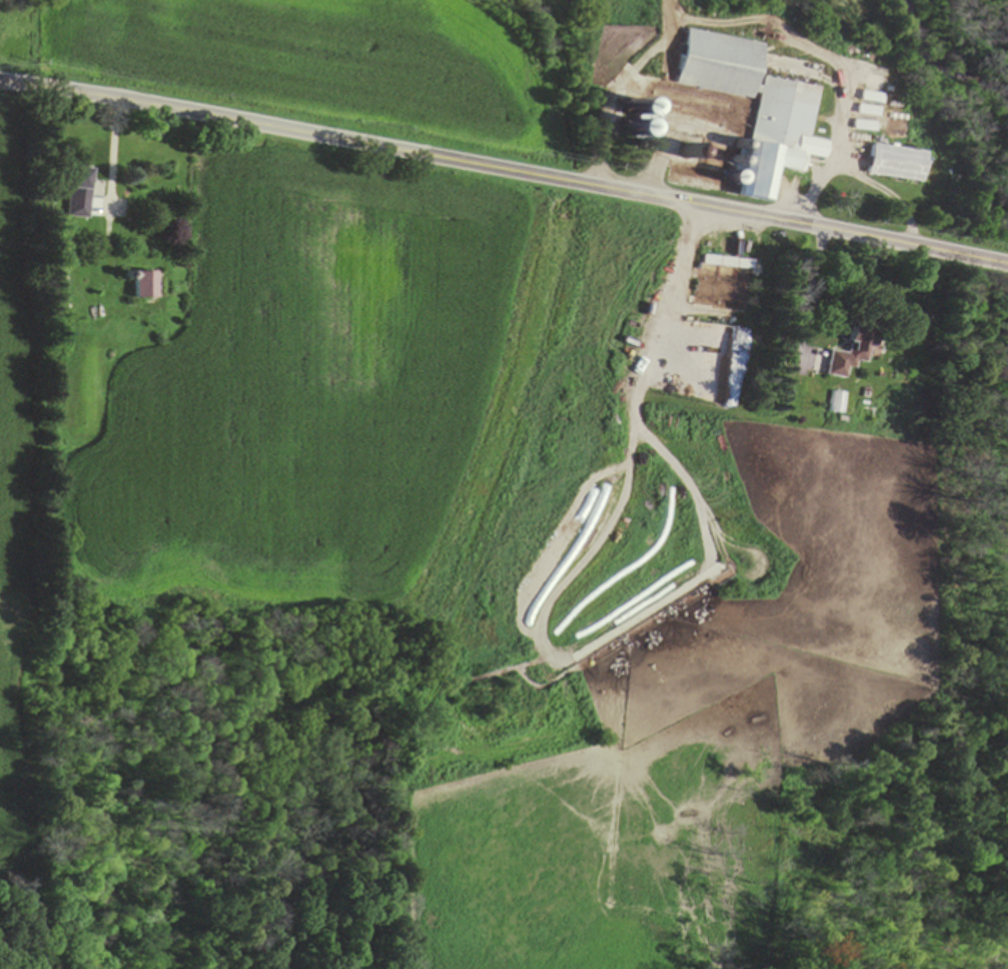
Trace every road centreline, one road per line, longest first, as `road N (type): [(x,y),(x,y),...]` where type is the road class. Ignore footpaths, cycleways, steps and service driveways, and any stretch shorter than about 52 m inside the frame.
road 1 (secondary): [(0,81),(1007,264)]

